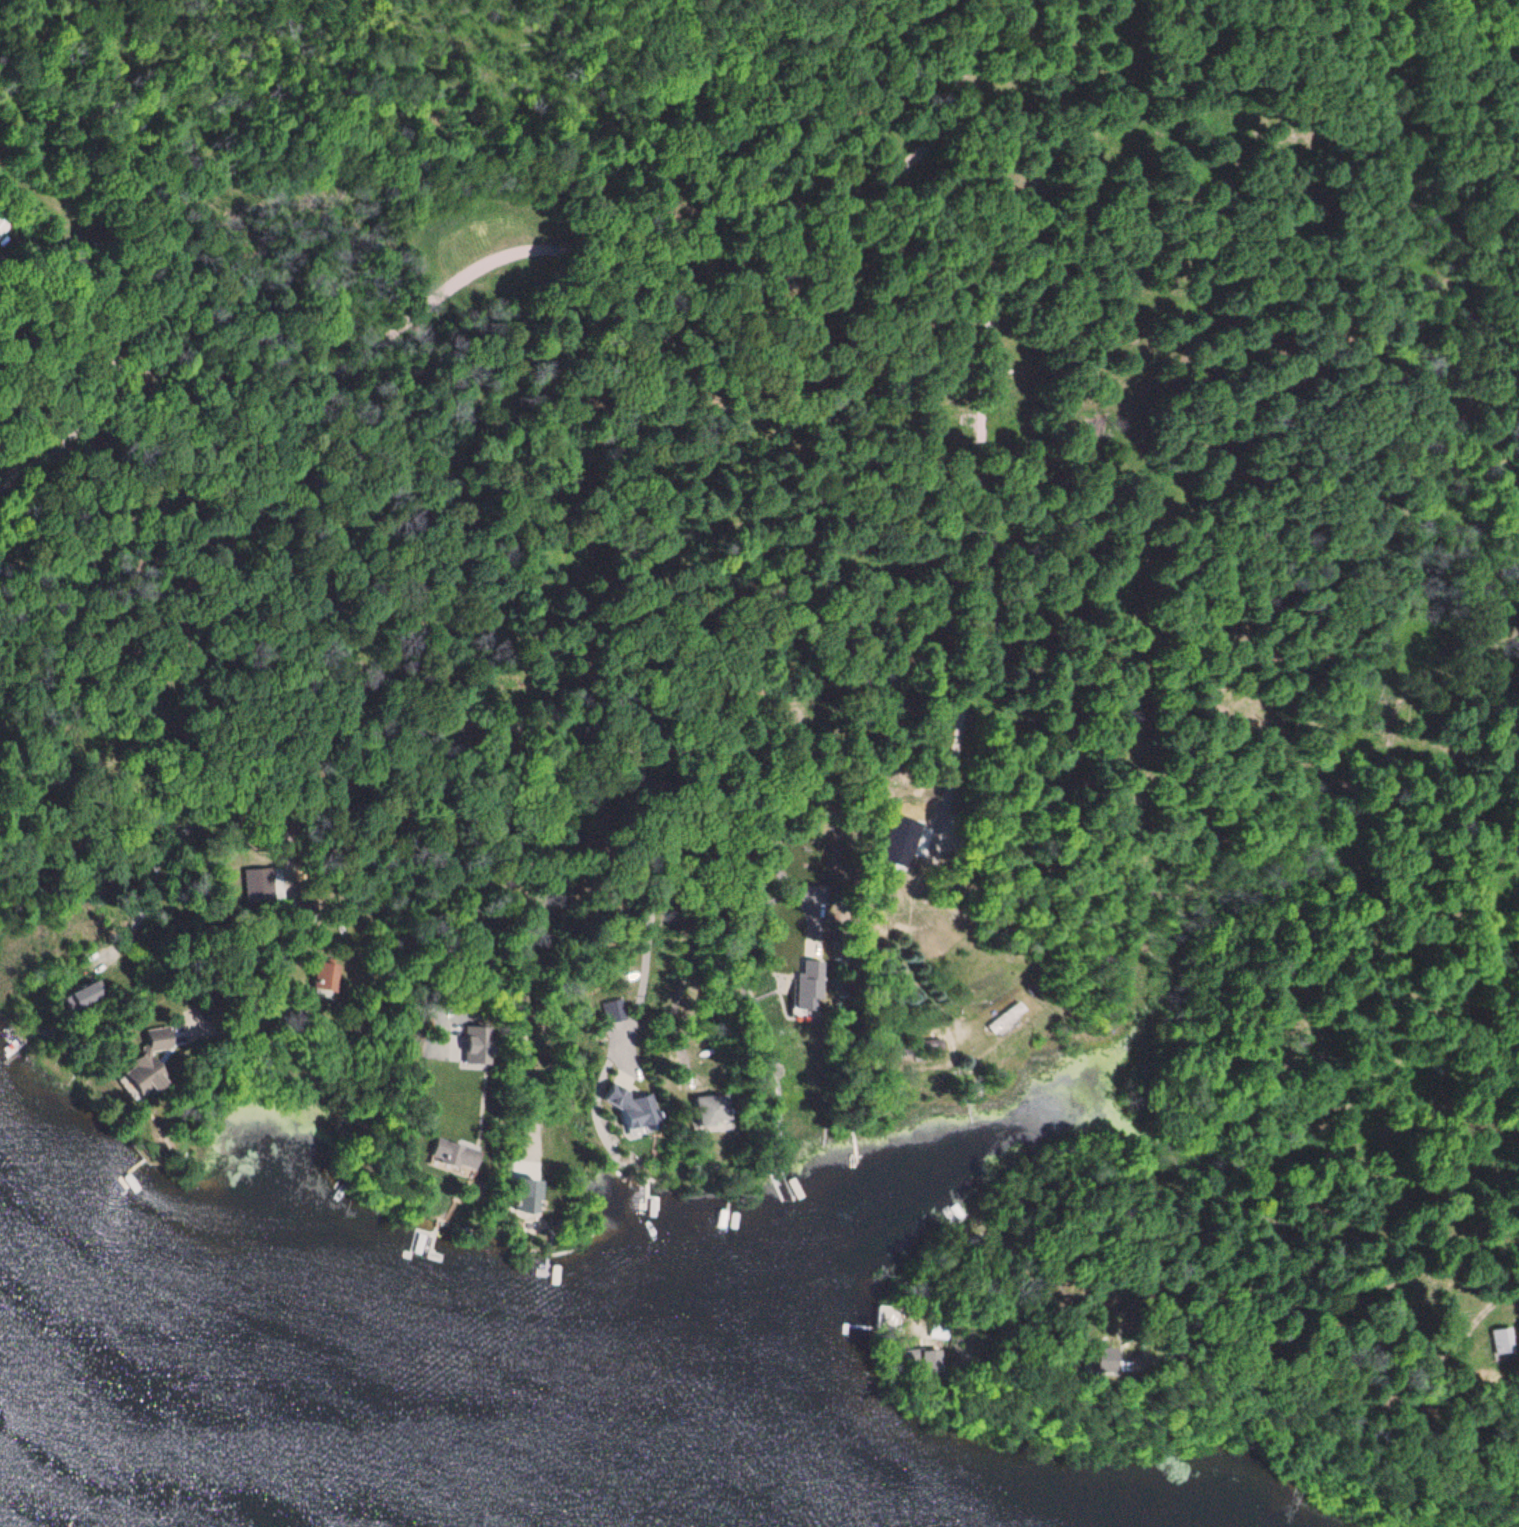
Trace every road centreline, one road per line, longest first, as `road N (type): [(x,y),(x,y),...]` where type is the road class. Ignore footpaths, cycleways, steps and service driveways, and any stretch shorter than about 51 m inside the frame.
road 1 (track): [(642,766),(350,640),(270,586),(263,515),(298,403),(532,247),(631,285),(740,298),(948,131),(960,0)]

